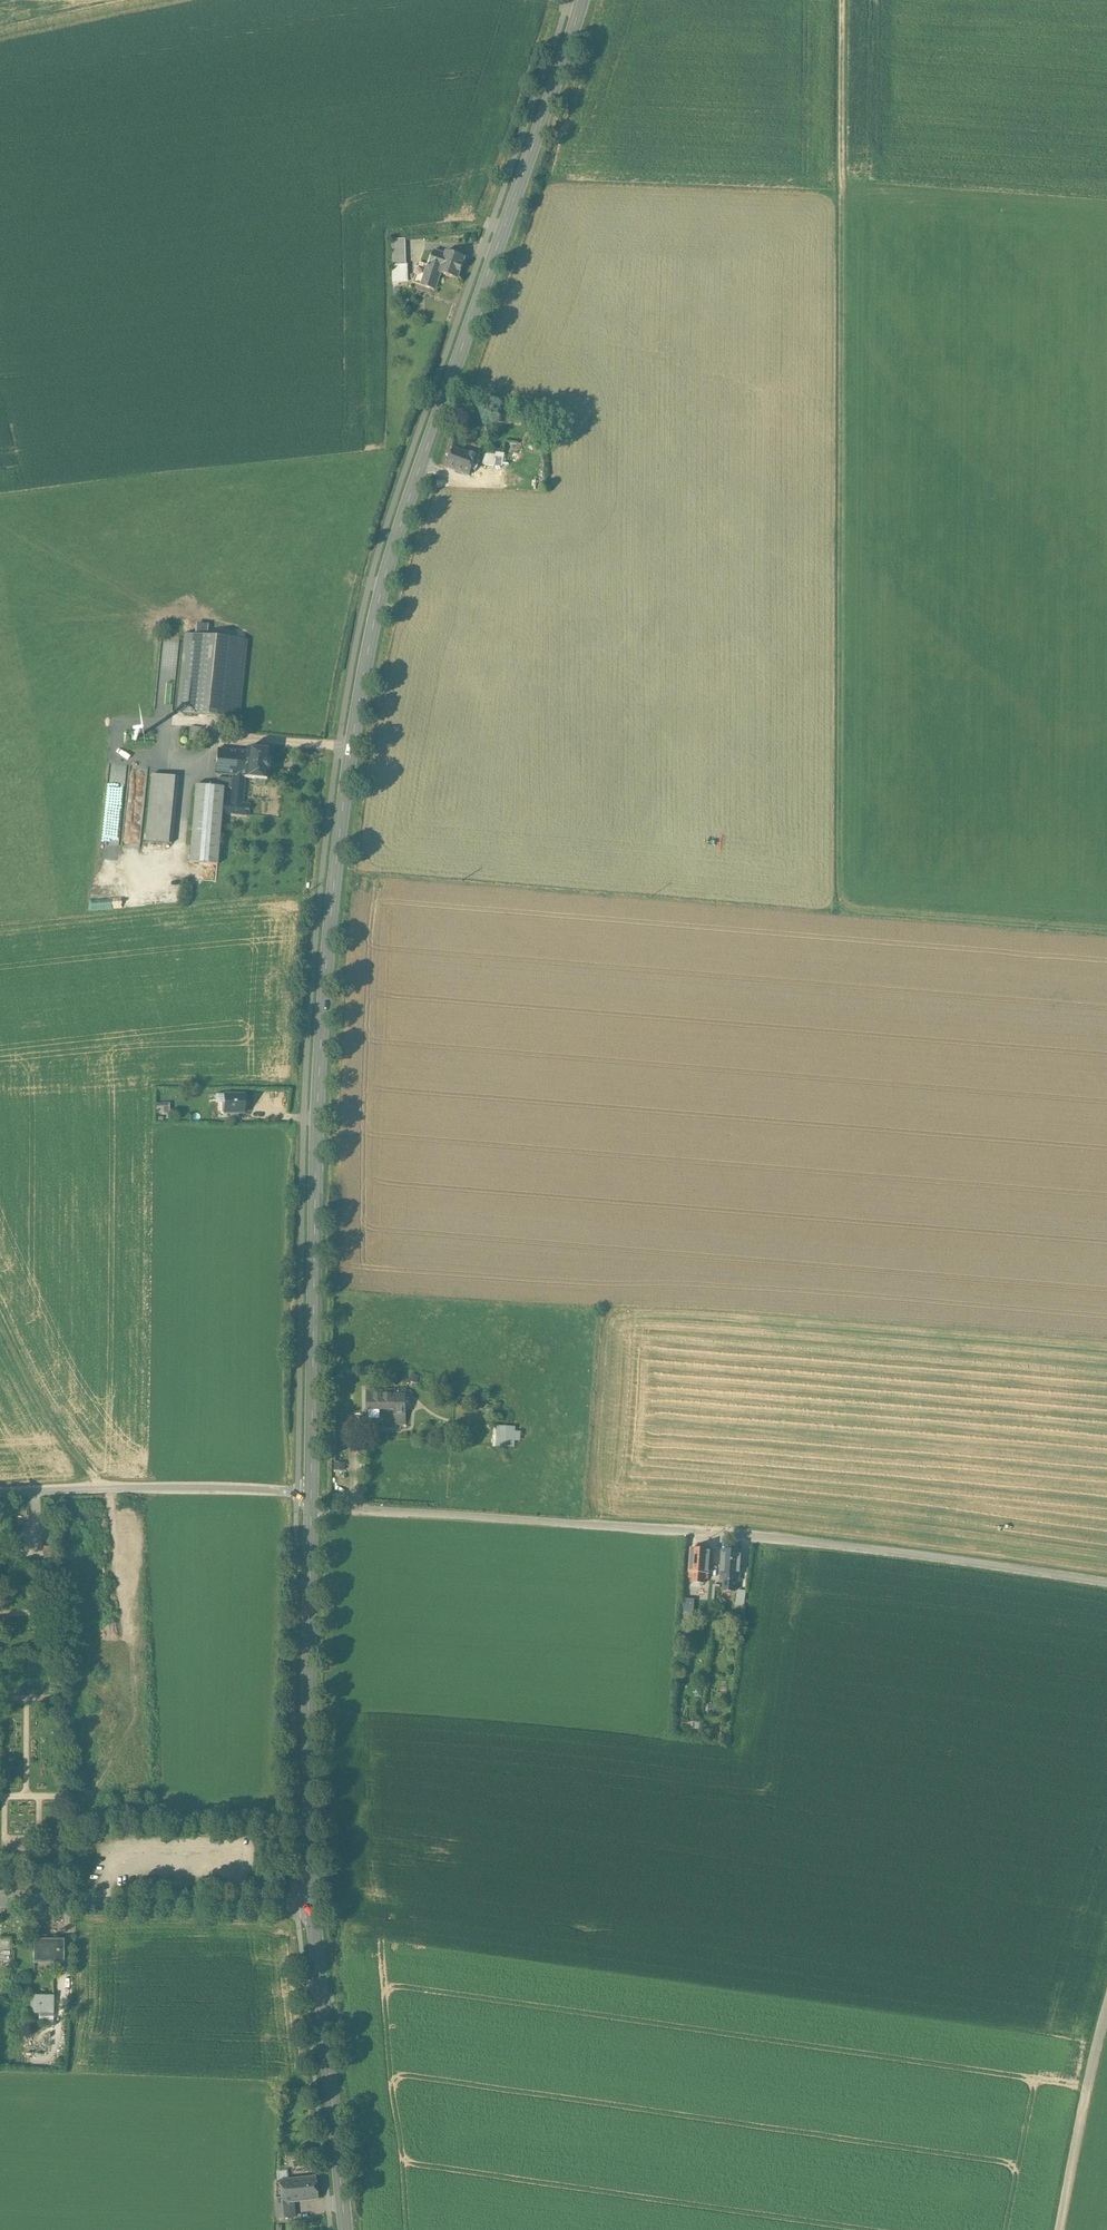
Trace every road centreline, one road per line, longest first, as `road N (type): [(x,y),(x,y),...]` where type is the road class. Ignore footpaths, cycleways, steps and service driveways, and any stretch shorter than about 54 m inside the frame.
road 1 (secondary): [(312,1491),(325,995),(351,745),(402,515),(582,0)]
road 2 (track): [(1106,932),(868,911),(841,892),(844,0)]
road 3 (unclassified): [(312,1508),(808,1543),(1106,1585)]
road 4 (secondary): [(311,1899),(312,1508)]
road 5 (secondary): [(346,2229),(311,1899)]
road 6 (unclassified): [(0,1491),(312,1491)]
road 7 (residential): [(0,1899),(311,1899)]
road 8 (unclassified): [(1106,2025),(1062,2229)]

